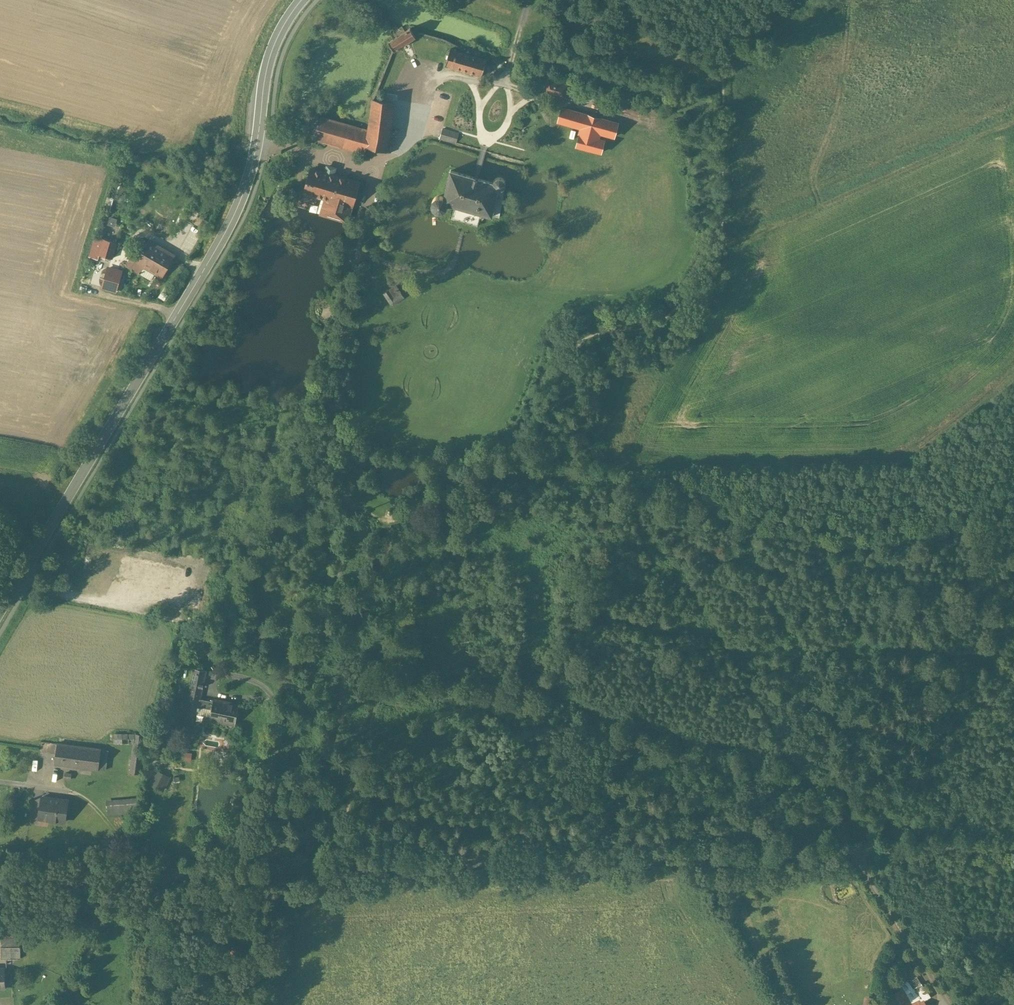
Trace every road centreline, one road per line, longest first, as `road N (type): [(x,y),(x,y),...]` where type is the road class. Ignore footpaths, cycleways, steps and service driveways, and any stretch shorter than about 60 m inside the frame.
road 1 (unclassified): [(156,873),(850,848)]
road 2 (secondary): [(302,0),(271,53),(240,202),(0,611)]
road 3 (track): [(286,868),(358,517),(413,518)]
road 4 (unclassified): [(949,1004),(850,848)]
road 5 (unclassified): [(850,848),(1013,843)]
road 6 (unclassified): [(0,879),(156,873)]
road 7 (unclassified): [(147,1004),(156,873)]

